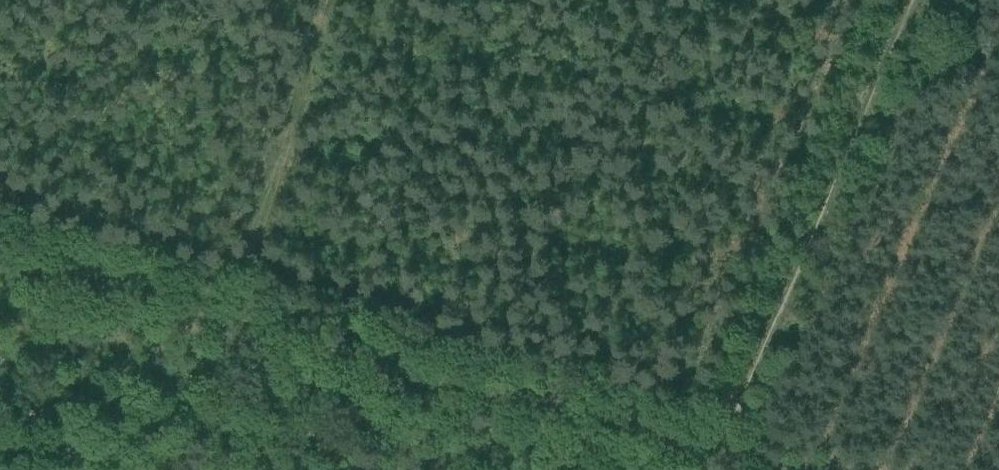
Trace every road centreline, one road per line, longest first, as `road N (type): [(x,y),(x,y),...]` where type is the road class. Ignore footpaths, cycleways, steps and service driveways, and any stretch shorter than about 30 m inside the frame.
road 1 (track): [(718,452),(0,268)]
road 2 (track): [(231,326),(330,0)]

